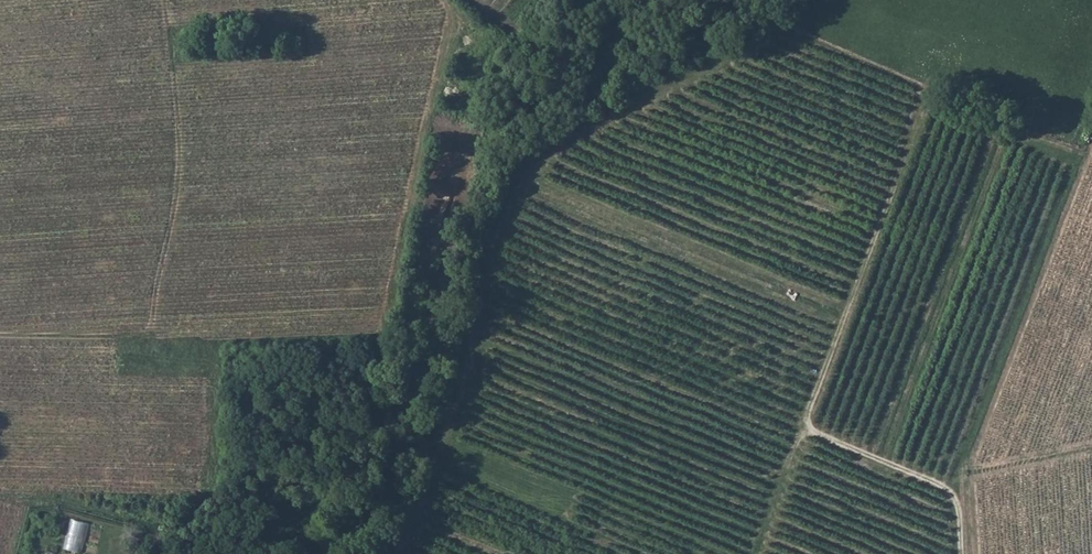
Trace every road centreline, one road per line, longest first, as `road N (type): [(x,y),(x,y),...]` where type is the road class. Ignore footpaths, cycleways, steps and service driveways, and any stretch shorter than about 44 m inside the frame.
road 1 (track): [(824,0),(538,171),(493,247),(479,356),(400,553)]
road 2 (track): [(962,553),(959,510),(949,494),(814,434),(805,419),(900,157)]
road 3 (track): [(166,0),(180,162),(150,338),(0,338)]
road 4 (track): [(959,510),(958,472),(1067,176),(1070,133),(1091,79)]

